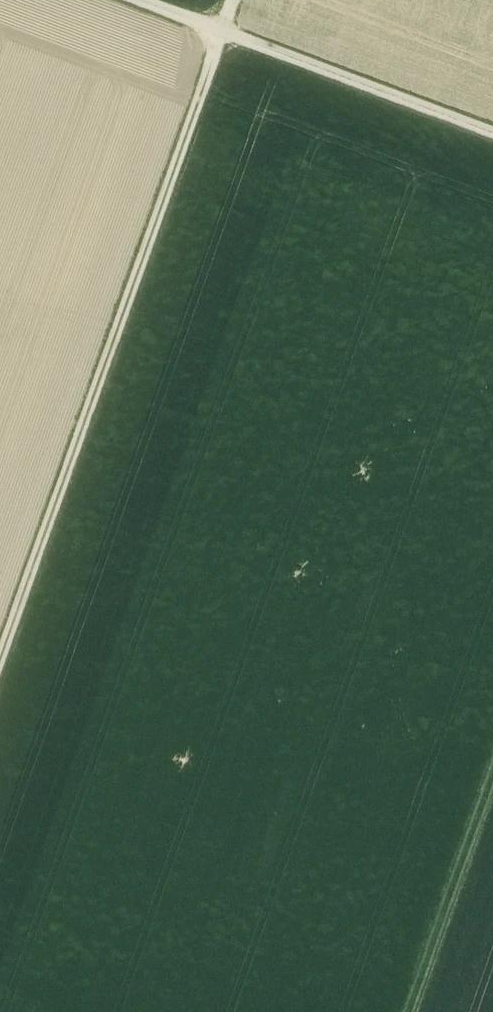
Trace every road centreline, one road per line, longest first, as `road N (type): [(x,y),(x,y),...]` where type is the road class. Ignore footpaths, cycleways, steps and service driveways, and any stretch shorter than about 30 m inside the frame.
road 1 (track): [(232,0),(0,662)]
road 2 (track): [(492,134),(132,0)]
road 3 (track): [(492,771),(407,1011)]

